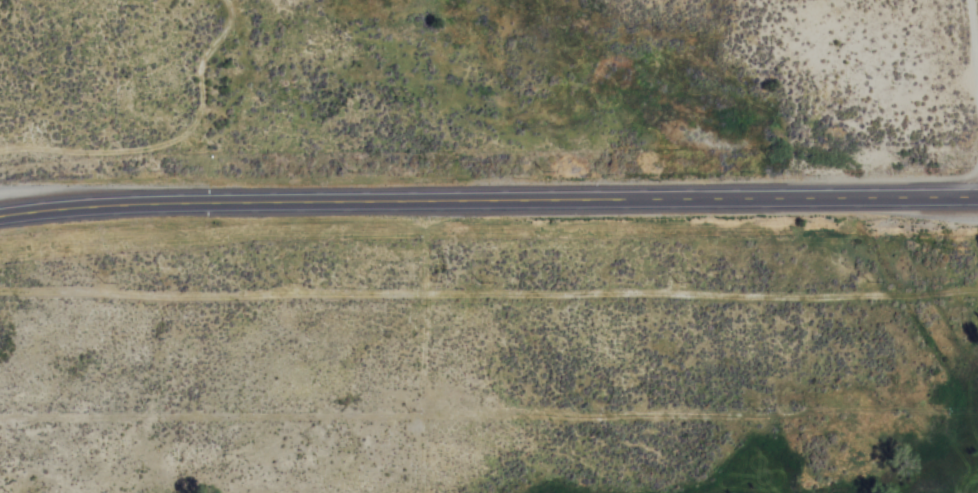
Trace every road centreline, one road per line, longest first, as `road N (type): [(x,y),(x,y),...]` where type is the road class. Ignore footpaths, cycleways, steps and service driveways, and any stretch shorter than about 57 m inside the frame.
road 1 (primary): [(0,217),(246,202),(977,199)]
road 2 (track): [(977,287),(0,296)]
road 3 (track): [(936,421),(893,413),(747,425),(0,425)]

